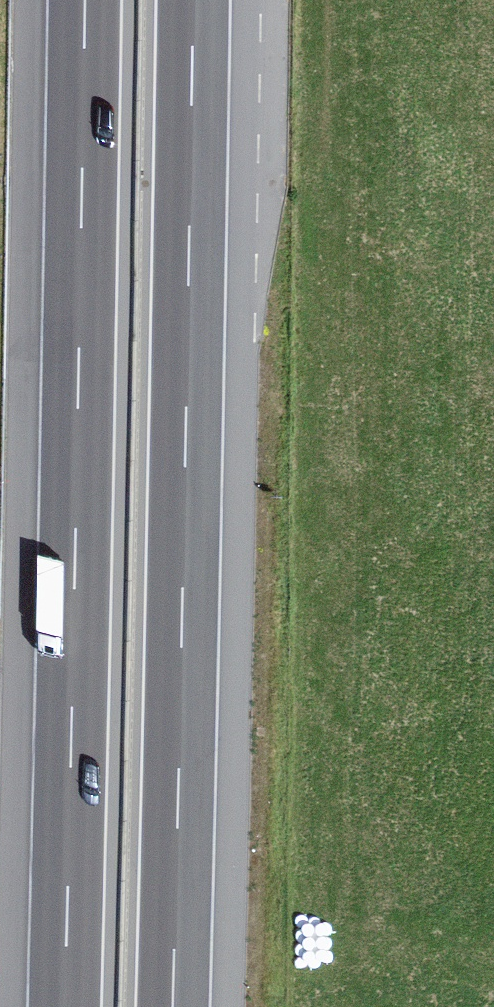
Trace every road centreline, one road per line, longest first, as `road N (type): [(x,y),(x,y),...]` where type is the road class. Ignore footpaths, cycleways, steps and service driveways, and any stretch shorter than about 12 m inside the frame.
road 1 (motorway): [(173,1006),(193,0)]
road 2 (motorway): [(85,0),(65,1006)]

